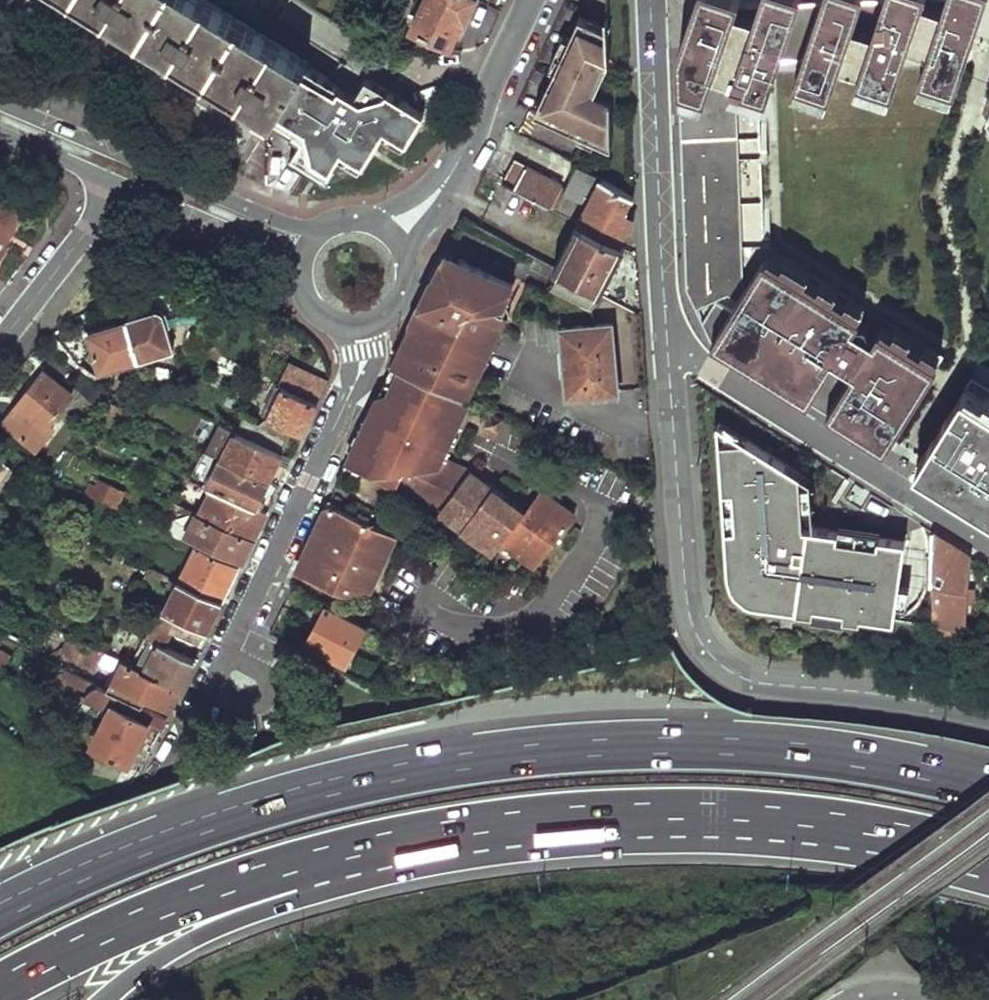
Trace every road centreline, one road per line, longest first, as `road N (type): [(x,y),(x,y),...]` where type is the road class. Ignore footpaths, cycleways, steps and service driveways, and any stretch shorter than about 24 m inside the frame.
road 1 (motorway): [(988,785),(777,750),(666,746),(454,761),(222,819),(0,913)]
road 2 (motorway): [(0,979),(133,913),(350,842),(461,820),(614,805),(785,808)]
road 3 (motorway): [(106,999),(181,947),(253,914),(351,885),(611,837),(729,831),(785,808)]
road 4 (tertiary): [(667,352),(686,602),(707,649),(759,683),(988,715)]
road 5 (residential): [(667,352),(712,371),(988,544)]
road 6 (tertiary): [(650,0),(667,352)]
road 7 (residential): [(359,329),(353,386),(230,650)]
road 8 (tertiary): [(322,230),(299,228),(0,105)]
road 9 (tertiary): [(390,234),(438,192),(463,153),(529,0)]
road 10 (motorway): [(785,808),(988,845)]
road 11 (residential): [(121,186),(0,341)]
road 12 (tertiary): [(121,186),(301,261)]
road 13 (residential): [(230,650),(219,687),(261,701),(263,676),(234,662)]
road 14 (tertiary): [(0,132),(121,186)]
road 15 (tertiary): [(359,329),(395,310),(406,291),(403,251),(390,234)]

